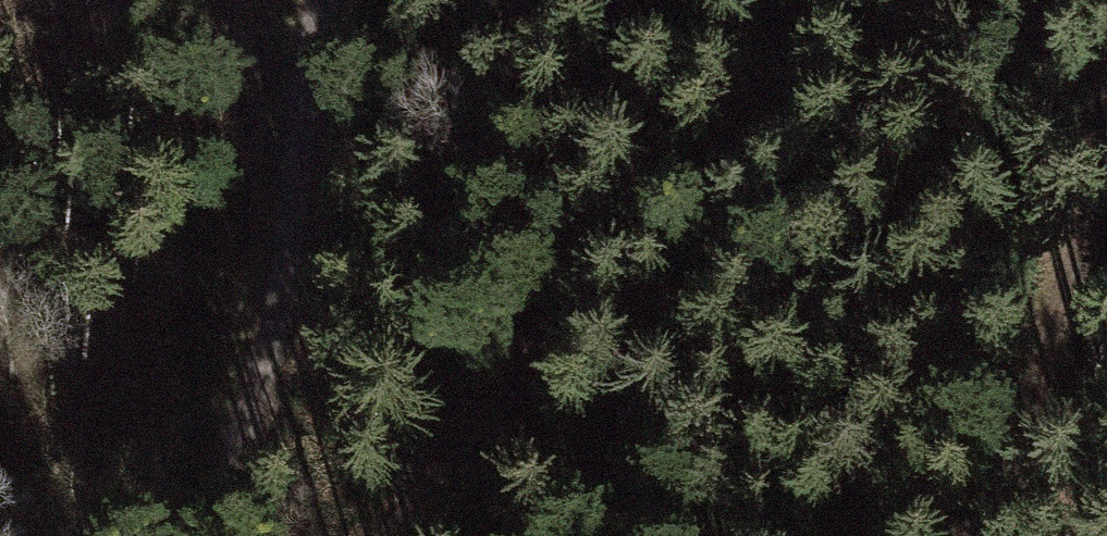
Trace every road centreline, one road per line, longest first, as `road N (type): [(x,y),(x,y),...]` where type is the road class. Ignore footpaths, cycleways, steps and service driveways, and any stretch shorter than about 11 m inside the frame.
road 1 (track): [(389,535),(551,318),(703,197),(939,75),(1106,14)]
road 2 (track): [(312,0),(301,145),(248,397),(185,535)]
road 3 (track): [(1106,138),(1010,374),(963,535)]

